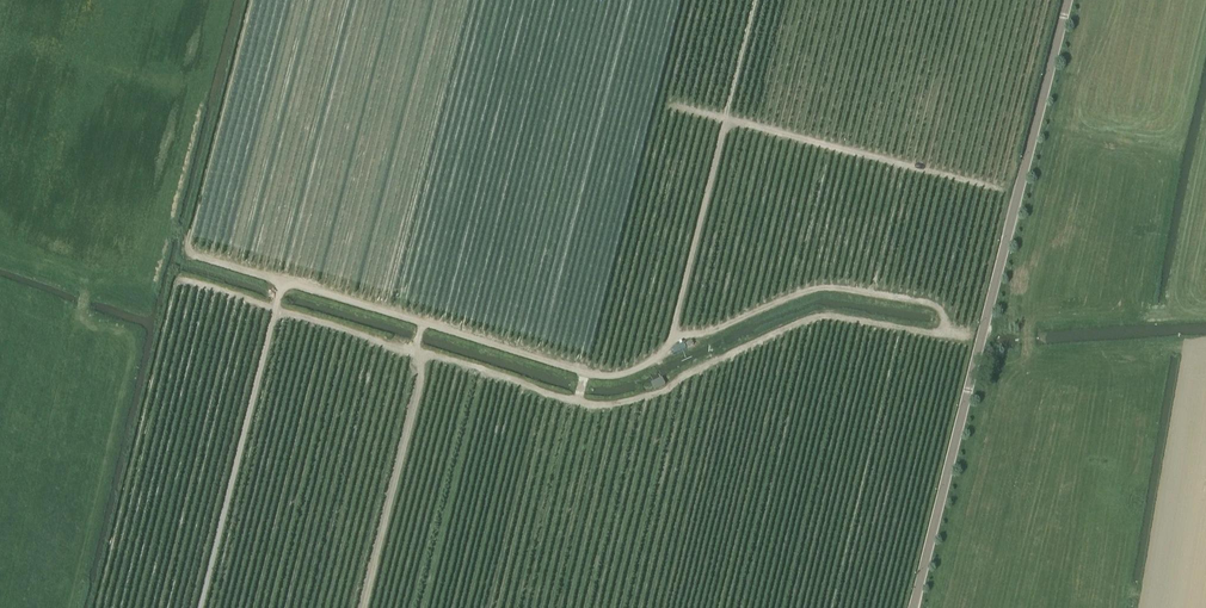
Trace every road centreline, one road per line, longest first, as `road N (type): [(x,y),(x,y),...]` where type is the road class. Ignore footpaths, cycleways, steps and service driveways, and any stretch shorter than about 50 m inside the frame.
road 1 (unclassified): [(913,607),(1067,0)]

